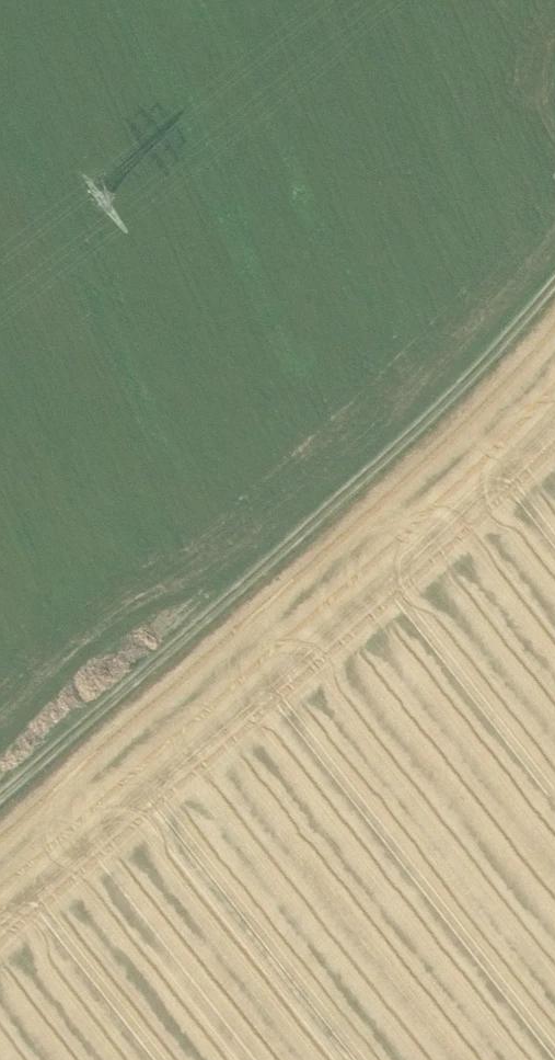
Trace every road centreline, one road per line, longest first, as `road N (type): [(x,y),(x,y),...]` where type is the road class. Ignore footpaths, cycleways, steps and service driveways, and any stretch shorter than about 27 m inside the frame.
road 1 (track): [(0,798),(494,347),(554,269)]

